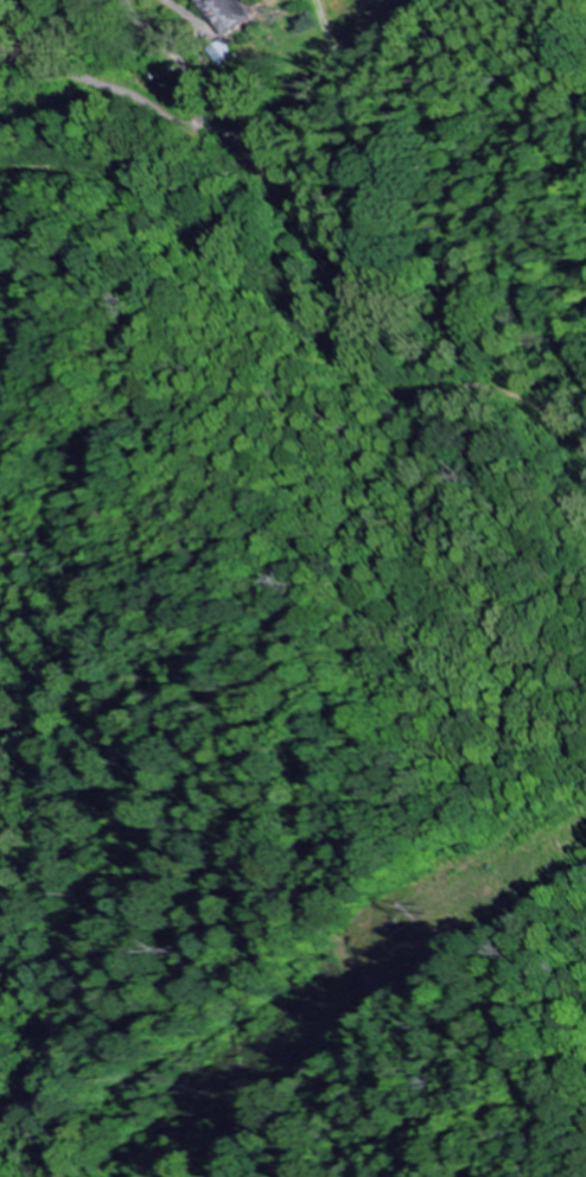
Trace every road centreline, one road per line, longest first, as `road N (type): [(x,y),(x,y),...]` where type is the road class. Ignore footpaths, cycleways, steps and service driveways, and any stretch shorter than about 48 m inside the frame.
road 1 (residential): [(127,0),(132,18),(186,83),(190,97),(174,125),(78,72),(0,57)]

